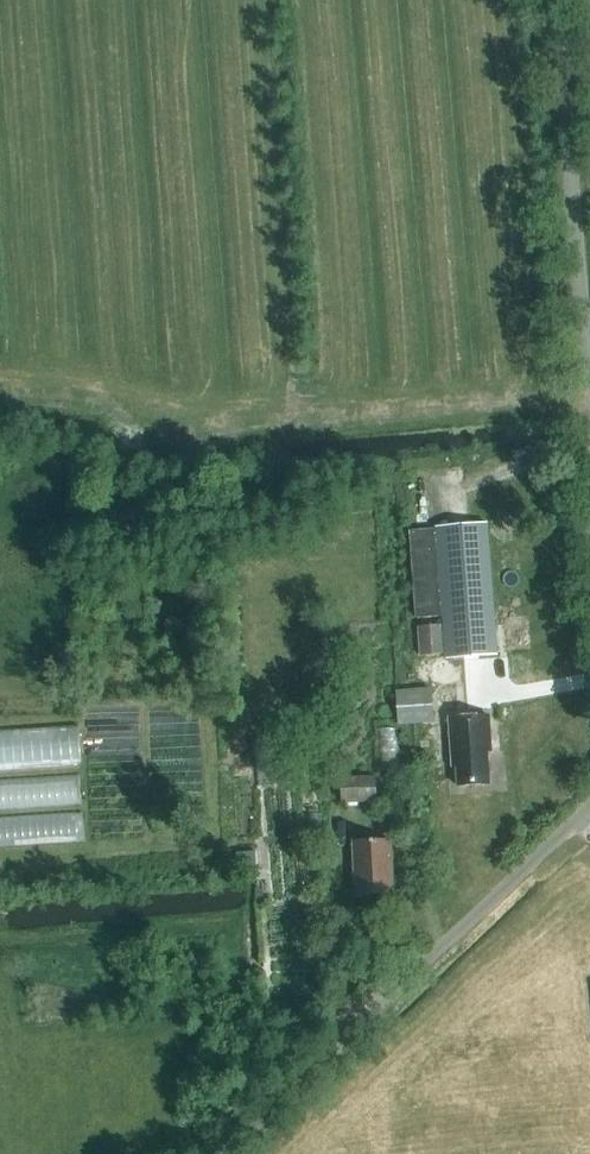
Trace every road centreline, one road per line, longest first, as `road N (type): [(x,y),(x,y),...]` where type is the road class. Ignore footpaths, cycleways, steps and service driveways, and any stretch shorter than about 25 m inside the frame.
road 1 (unclassified): [(249,1153),(589,823)]
road 2 (unclassified): [(589,363),(555,0)]

